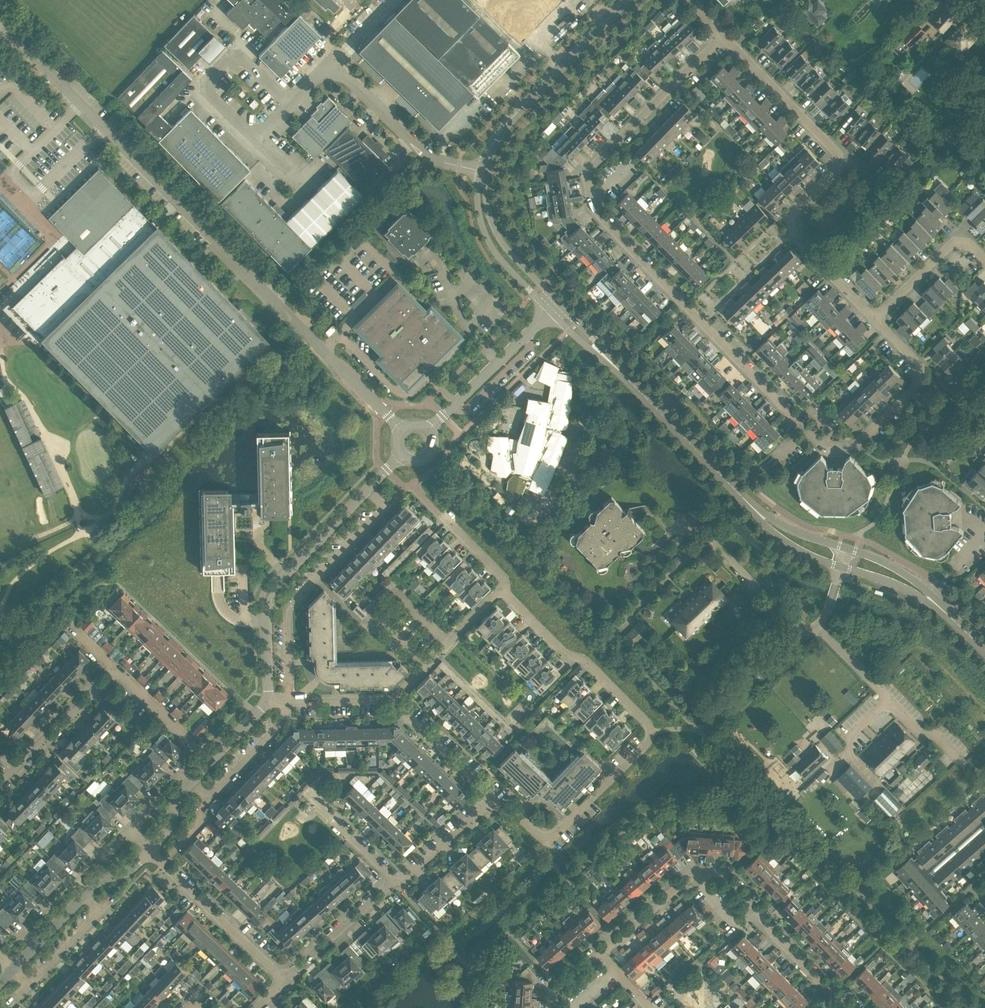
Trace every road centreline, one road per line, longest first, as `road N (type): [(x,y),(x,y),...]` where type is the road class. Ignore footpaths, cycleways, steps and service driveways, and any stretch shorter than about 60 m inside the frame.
road 1 (residential): [(919,381),(857,444),(820,444),(592,206),(587,173),(725,36)]
road 2 (unclassified): [(402,429),(0,21)]
road 3 (residential): [(494,799),(540,836),(552,836),(651,731),(586,660),(564,652),(502,590)]
road 4 (residential): [(874,319),(791,233),(792,215),(837,169),(838,153),(725,36)]
road 5 (residential): [(855,1007),(772,933),(724,873),(695,873),(601,951)]
road 6 (tertiary): [(750,505),(555,308)]
road 7 (residential): [(289,701),(287,609),(386,506),(368,489)]
road 8 (residential): [(484,170),(432,158),(331,62),(290,104)]
road 9 (tertiary): [(484,170),(506,124),(626,0)]
road 10 (residential): [(285,982),(150,851)]
road 11 (residential): [(290,104),(245,61),(228,60),(211,77),(210,94),(256,139)]
road 12 (unclassified): [(429,430),(555,308)]
road 13 (residential): [(0,783),(115,668)]
road 14 (tertiary): [(555,308),(491,235),(484,170)]
road 15 (residential): [(392,700),(502,590)]
road 16 (residential): [(285,701),(285,718),(208,798),(192,782)]
road 17 (residential): [(12,969),(29,986),(101,912),(84,896)]
road 18 (residential): [(285,982),(395,880)]
road 19 (residential): [(874,319),(952,244),(972,246),(984,259)]
road 20 (residential): [(392,700),(494,799)]
road 21 (residential): [(804,636),(709,537)]
road 22 (residential): [(211,761),(115,668)]
road 23 (residential): [(616,625),(709,537)]
road 24 (residential): [(395,880),(494,799)]
road 25 (residential): [(395,880),(304,793)]

